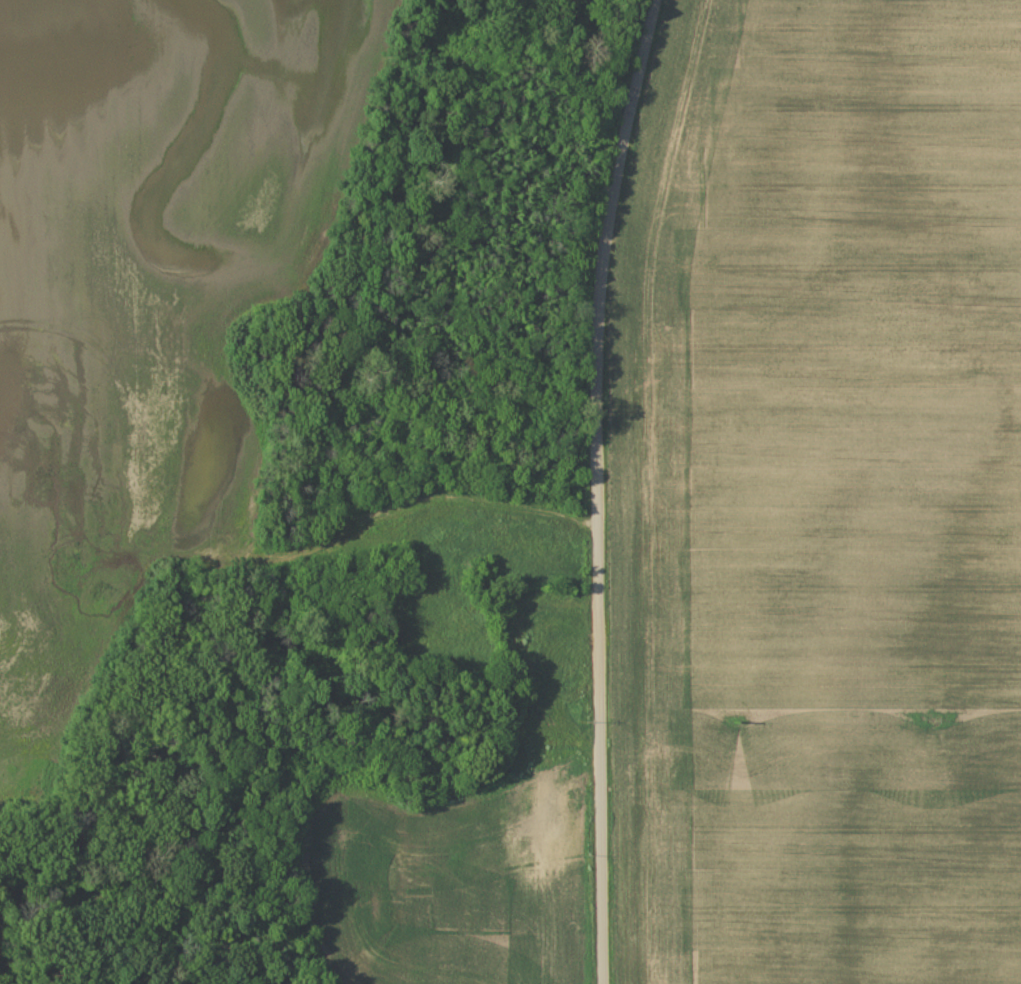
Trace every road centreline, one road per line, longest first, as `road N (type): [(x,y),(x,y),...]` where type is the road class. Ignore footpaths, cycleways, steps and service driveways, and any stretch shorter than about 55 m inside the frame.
road 1 (tertiary): [(602,983),(593,324),(602,222),(650,0)]
road 2 (track): [(595,523),(435,493),(382,507),(278,555),(141,555),(96,576),(0,693)]

